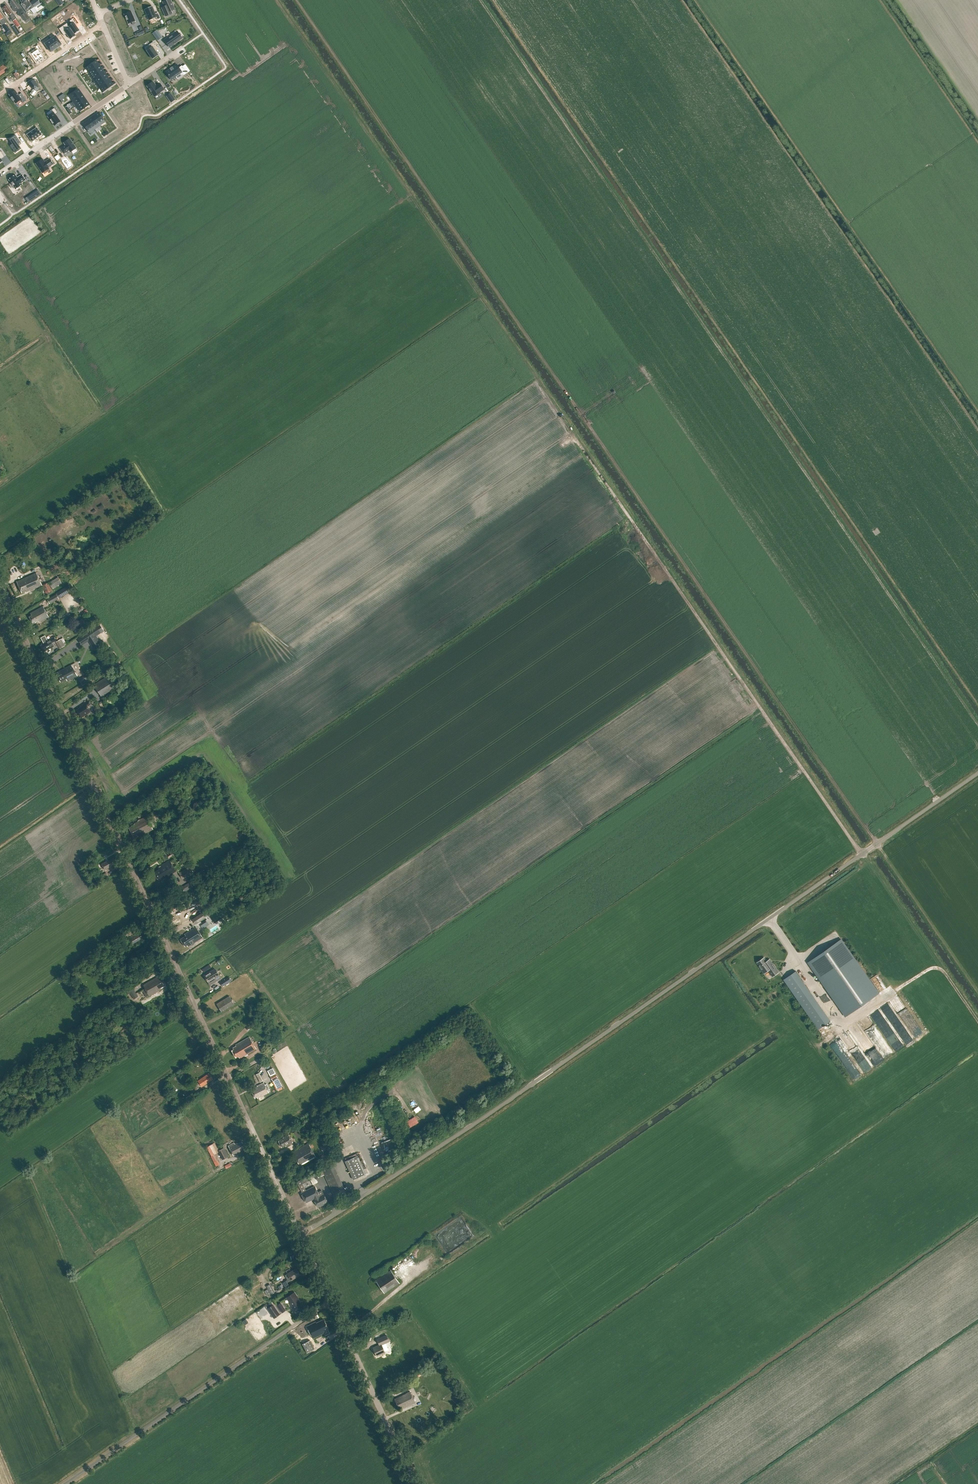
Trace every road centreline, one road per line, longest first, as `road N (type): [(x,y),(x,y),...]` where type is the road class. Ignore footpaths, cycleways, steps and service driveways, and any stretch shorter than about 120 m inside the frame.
road 1 (track): [(275,0),(977,1024)]
road 2 (track): [(877,845),(295,0)]
road 3 (unclassified): [(300,1235),(977,774)]
road 4 (tertiary): [(300,1235),(0,585)]
road 5 (unclassified): [(63,1483),(330,1301)]
road 6 (tertiary): [(414,1483),(330,1301)]
road 7 (residential): [(129,83),(0,173)]
road 8 (track): [(0,482),(103,410)]

